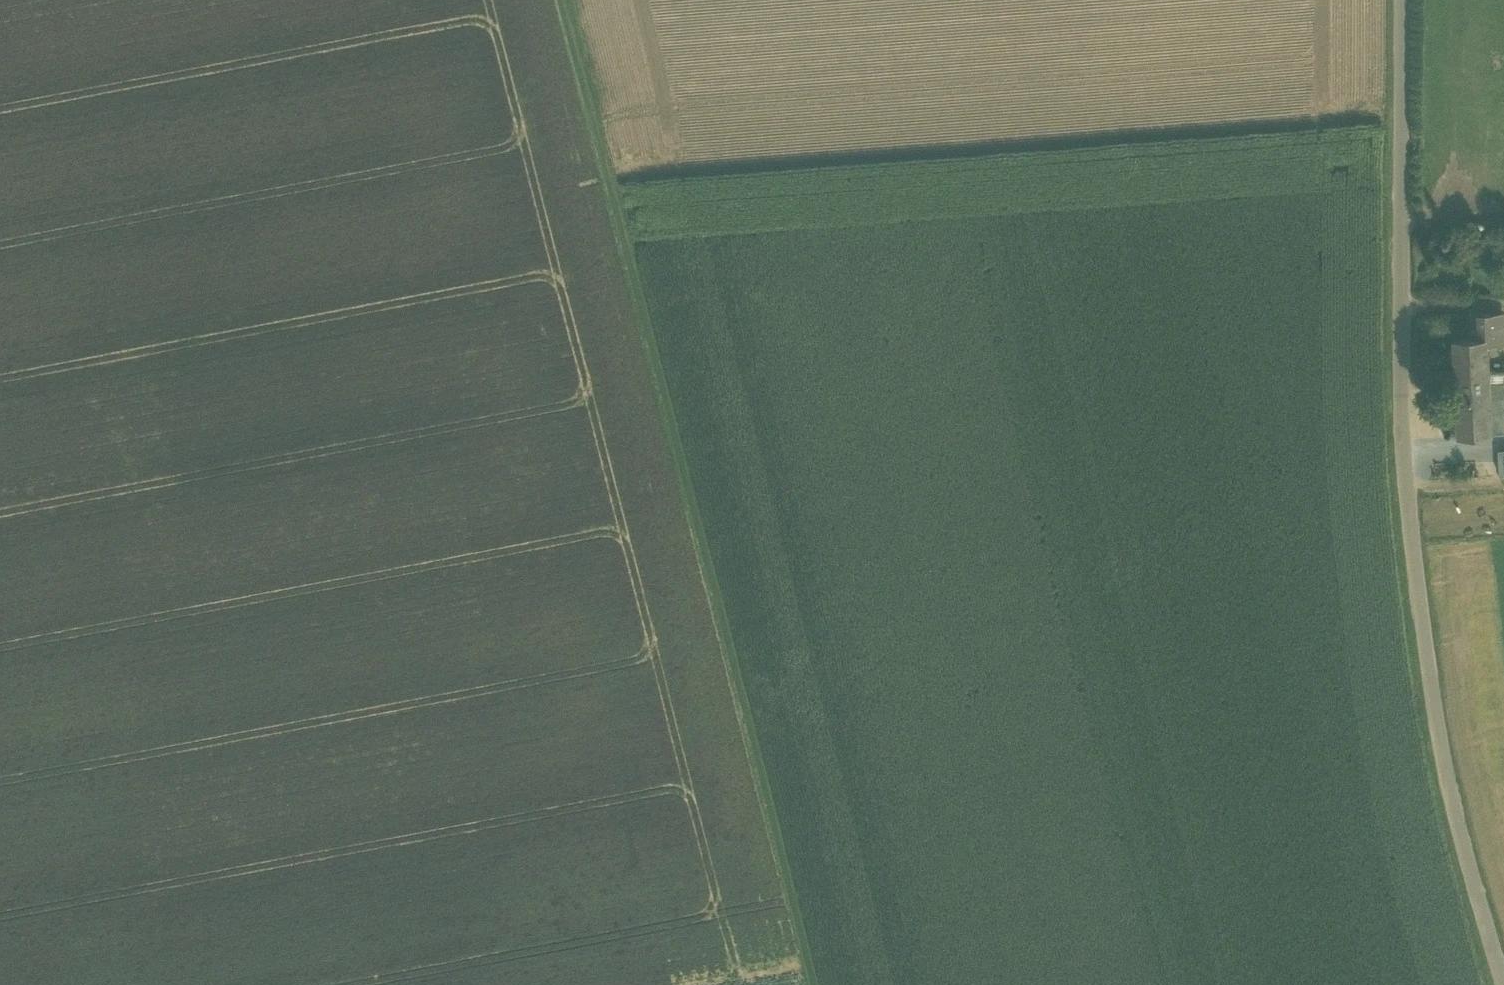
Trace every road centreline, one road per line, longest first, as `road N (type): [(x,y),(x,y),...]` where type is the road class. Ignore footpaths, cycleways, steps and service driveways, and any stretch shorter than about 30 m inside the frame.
road 1 (unclassified): [(1402,0),(1403,453),(1446,776),(1503,975)]
road 2 (track): [(554,0),(601,178)]

